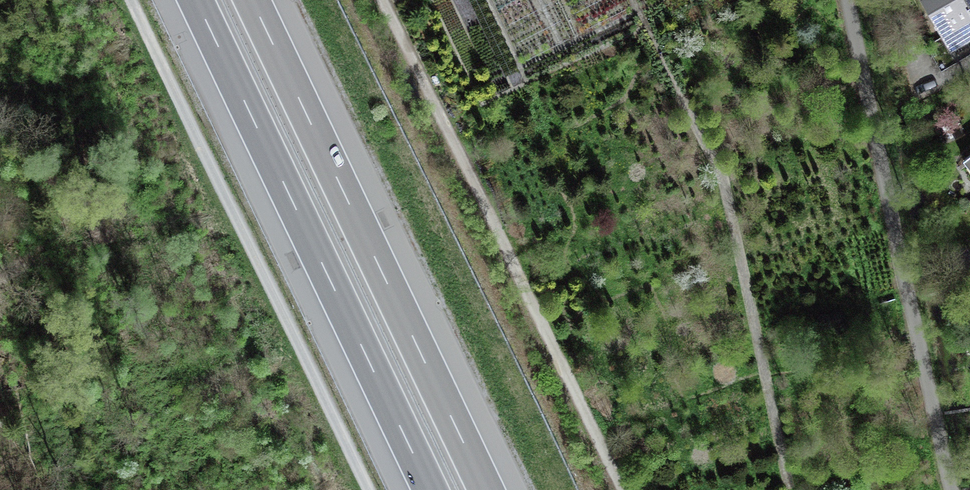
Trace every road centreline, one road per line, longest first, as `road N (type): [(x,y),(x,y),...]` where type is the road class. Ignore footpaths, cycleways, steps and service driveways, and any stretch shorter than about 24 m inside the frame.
road 1 (track): [(623,489),(383,0)]
road 2 (track): [(132,0),(369,489)]
road 3 (motorway): [(196,0),(430,489)]
road 4 (motorway): [(486,489),(252,0)]
road 5 (unclassified): [(850,0),(954,489)]

